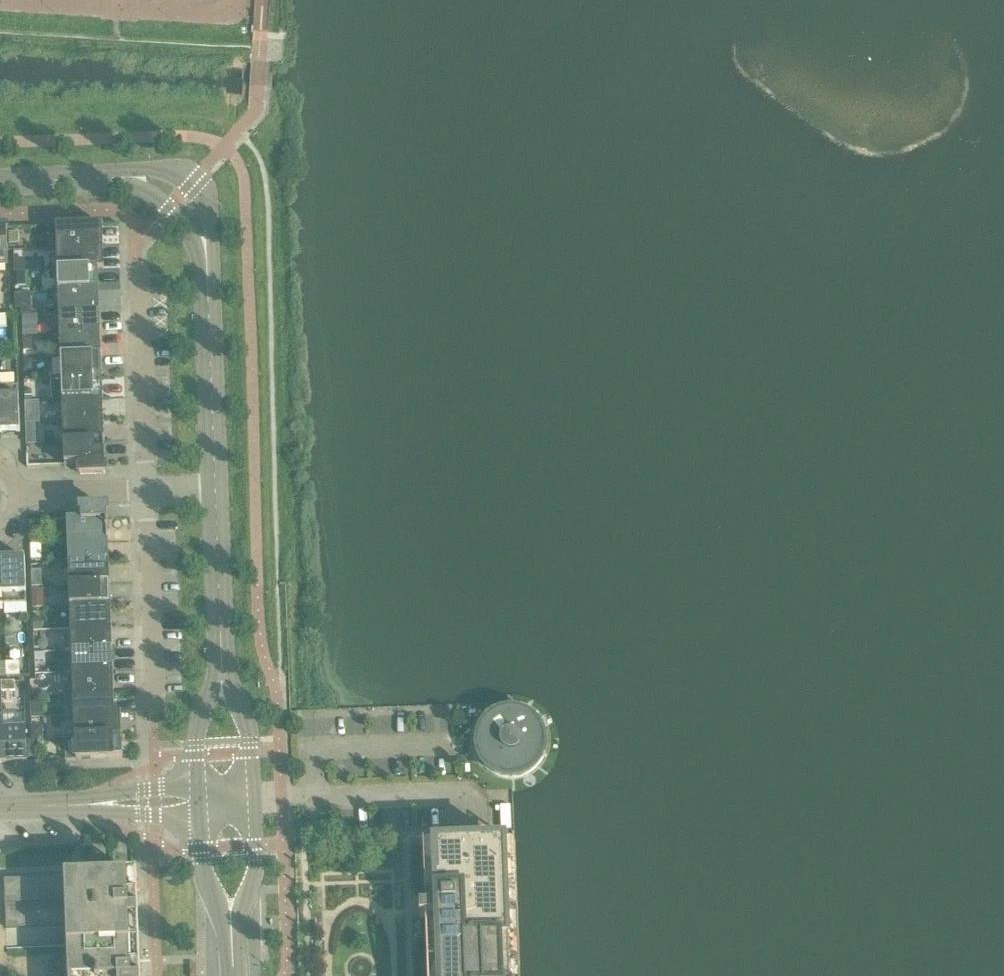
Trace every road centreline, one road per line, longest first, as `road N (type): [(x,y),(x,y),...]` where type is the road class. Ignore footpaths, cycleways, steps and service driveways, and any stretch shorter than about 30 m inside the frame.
road 1 (residential): [(143,492),(132,217)]
road 2 (tertiary): [(214,490),(203,242)]
road 3 (residential): [(149,716),(143,492)]
road 4 (tertiary): [(0,811),(199,802)]
road 5 (tertiary): [(256,800),(251,725),(230,679),(219,617)]
road 6 (tertiary): [(219,617),(199,802)]
road 7 (tertiary): [(199,802),(201,849),(238,954)]
road 8 (tertiary): [(238,954),(240,911),(256,868),(256,800)]
road 9 (residential): [(119,9),(239,14),(240,0)]
road 10 (tertiary): [(203,242),(199,201),(164,178),(119,176)]
road 11 (tertiary): [(219,617),(214,490)]
road 12 (residential): [(17,495),(143,492)]

